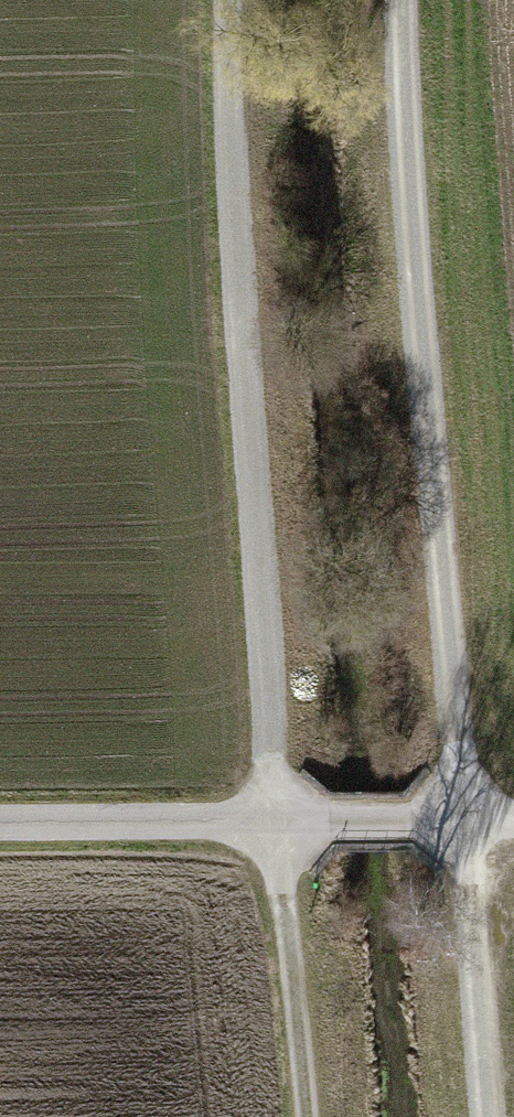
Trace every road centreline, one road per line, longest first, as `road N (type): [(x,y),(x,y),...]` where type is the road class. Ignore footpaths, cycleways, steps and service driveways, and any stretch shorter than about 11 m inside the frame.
road 1 (track): [(304,1116),(220,108),(228,0)]
road 2 (track): [(469,819),(409,0)]
road 3 (track): [(469,819),(0,824)]
road 4 (track): [(469,819),(495,1116)]

